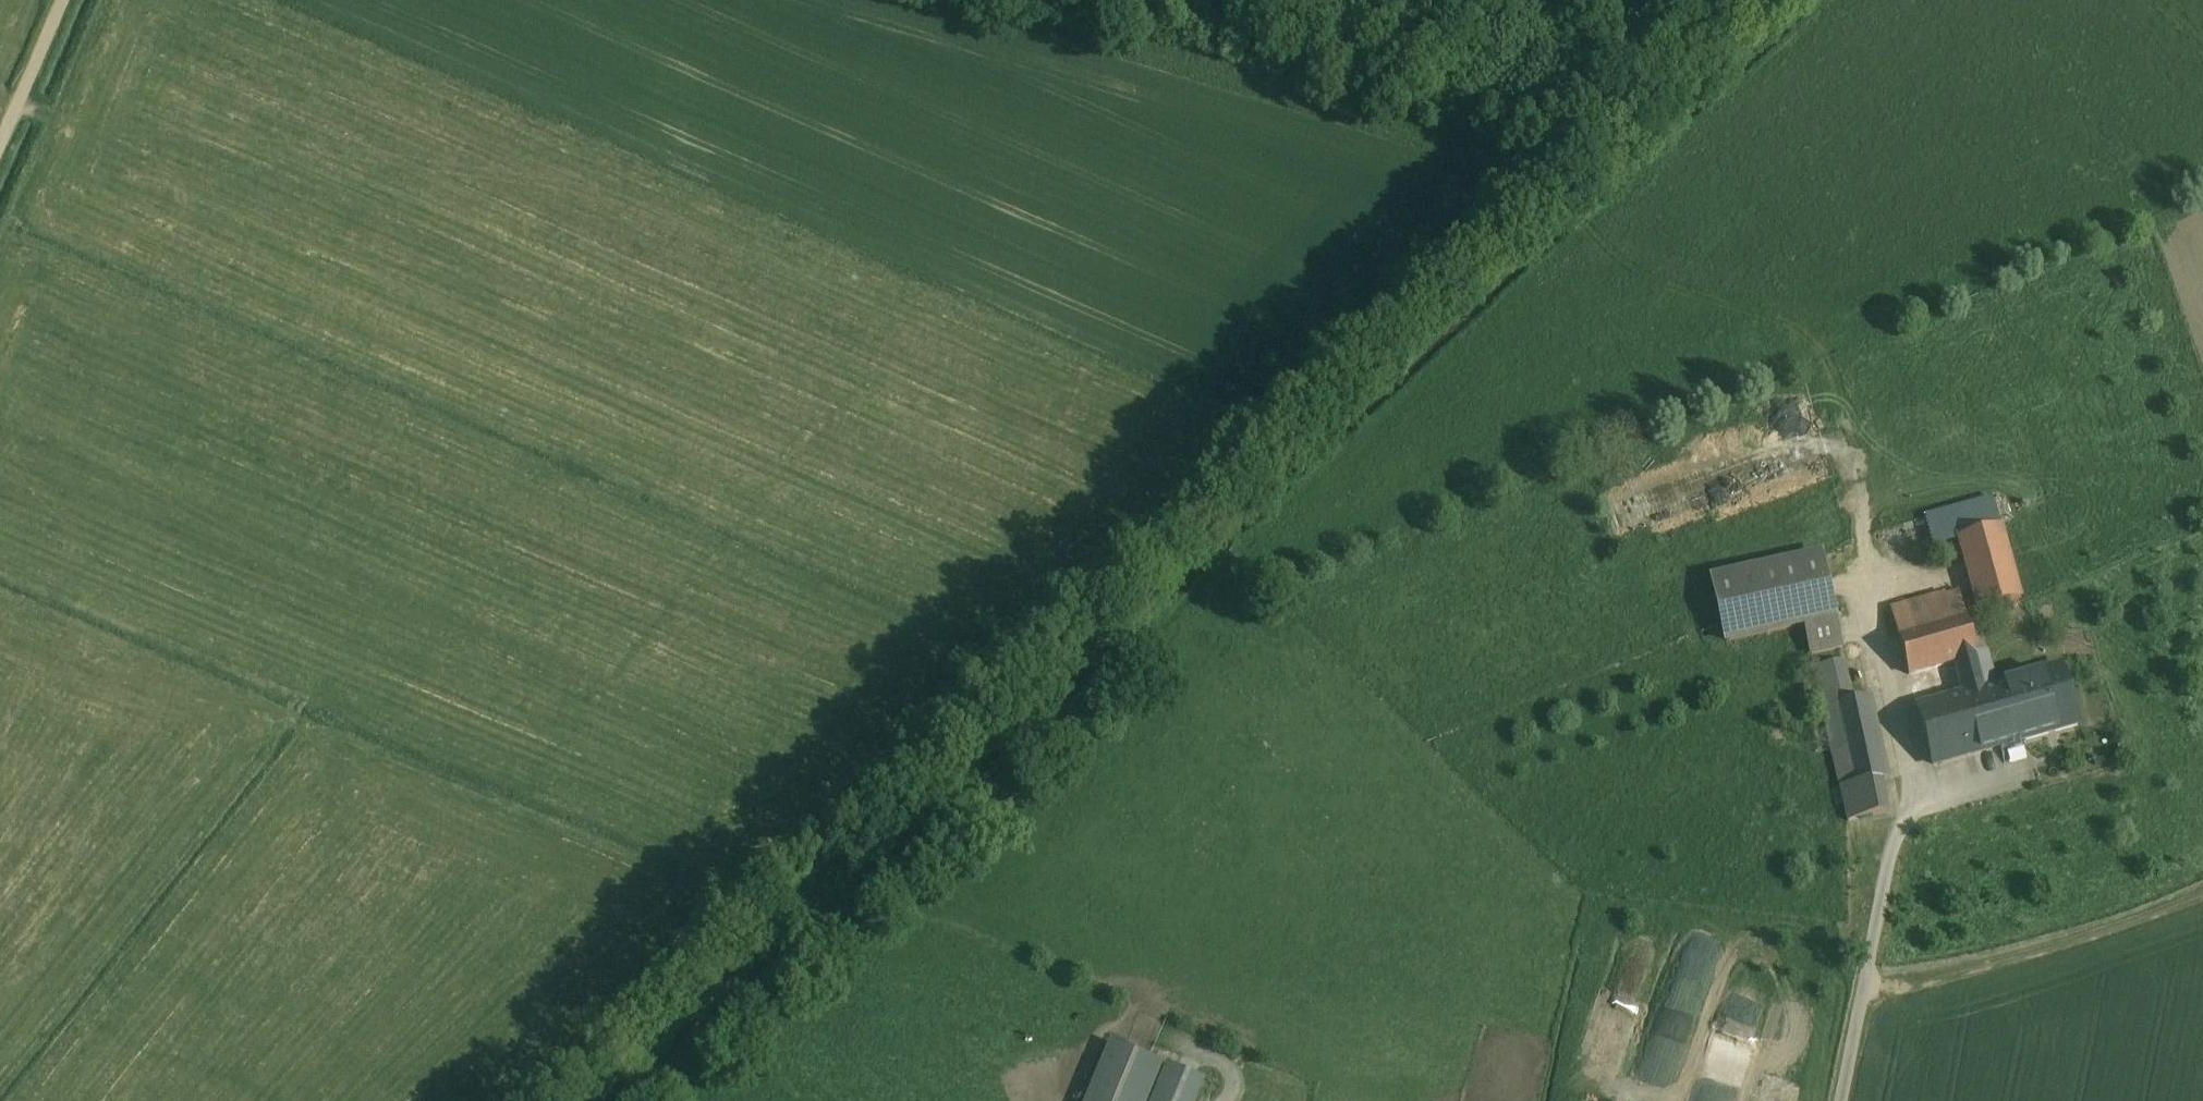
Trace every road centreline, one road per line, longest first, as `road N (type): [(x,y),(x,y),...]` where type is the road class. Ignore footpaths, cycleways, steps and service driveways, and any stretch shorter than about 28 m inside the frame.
road 1 (track): [(2202,892),(1863,994)]
road 2 (residential): [(1887,871),(1841,1100)]
road 3 (track): [(62,0),(0,142)]

